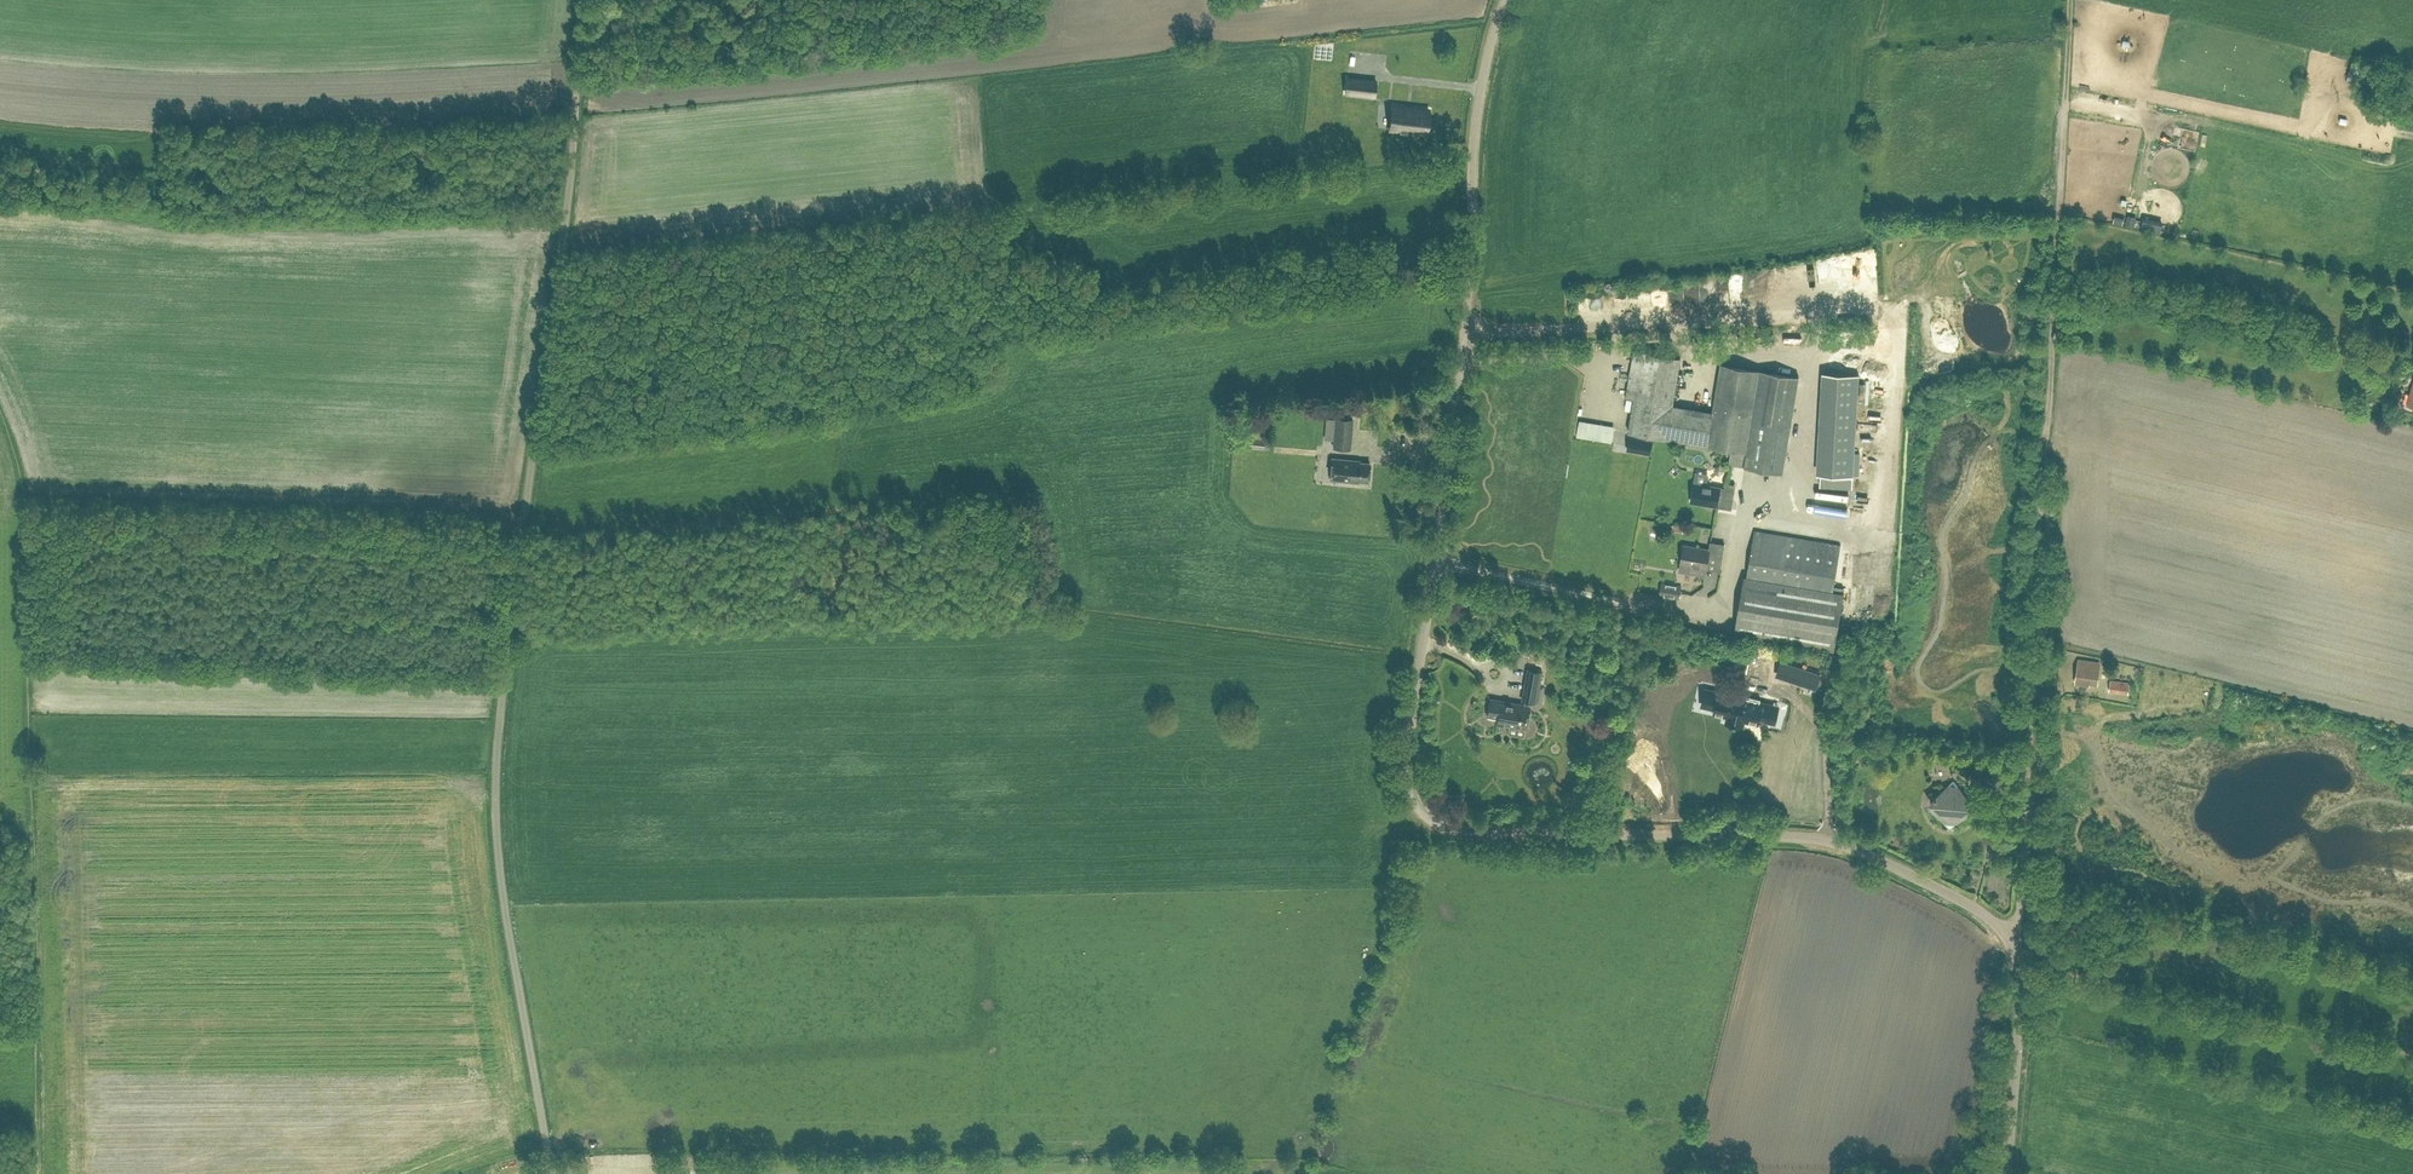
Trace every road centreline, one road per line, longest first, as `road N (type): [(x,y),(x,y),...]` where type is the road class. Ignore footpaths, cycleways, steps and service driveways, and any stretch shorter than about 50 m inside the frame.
road 1 (unclassified): [(2004,931),(1938,888),(1818,837),(1458,829),(1416,802),(1405,771),(1459,374),(1477,113),(1504,0)]
road 2 (unclassified): [(553,1173),(503,898),(496,747),(567,203),(582,0)]
road 3 (track): [(2036,621),(2069,0)]
road 4 (track): [(26,603),(39,1173)]
road 5 (track): [(26,603),(509,625)]
road 6 (unclassified): [(2004,931),(2019,913),(2036,621)]
road 7 (unclassified): [(2005,1173),(2022,981),(2004,931)]
road 8 (track): [(0,411),(22,484),(26,603)]

